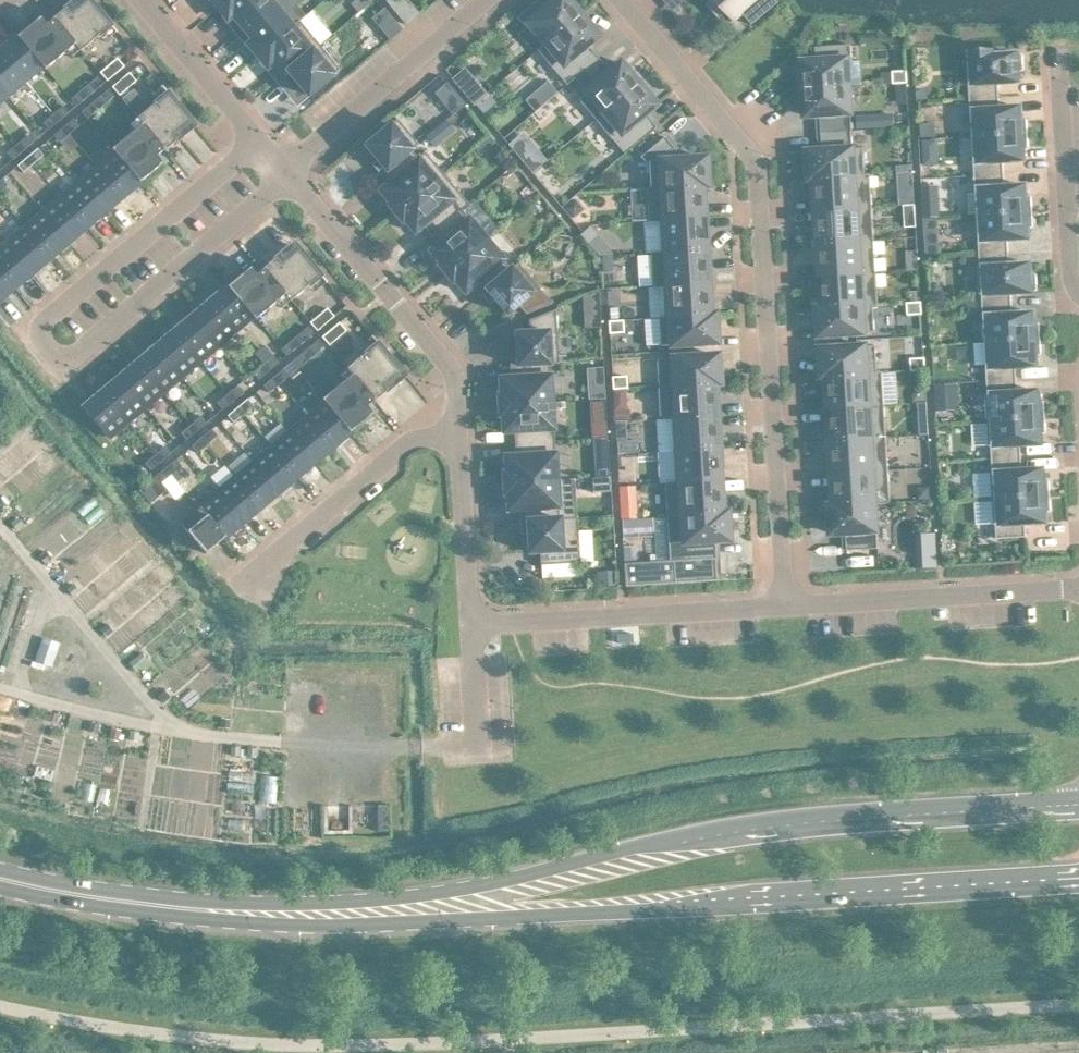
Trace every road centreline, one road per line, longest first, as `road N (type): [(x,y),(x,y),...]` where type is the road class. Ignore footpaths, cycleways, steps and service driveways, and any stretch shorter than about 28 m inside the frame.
road 1 (secondary): [(1078,799),(743,822),(481,882),(332,902),(96,890)]
road 2 (secondary): [(96,890),(214,911),(330,919),(649,903),(1078,868)]
road 3 (residential): [(787,597),(756,150),(628,0)]
road 4 (residential): [(459,399),(475,607),(496,613),(787,597)]
road 5 (residential): [(50,350),(286,161)]
road 6 (residential): [(286,161),(456,361),(459,399)]
road 7 (residential): [(787,597),(1078,579)]
road 8 (residential): [(251,580),(459,399)]
road 9 (residential): [(286,161),(481,0)]
road 10 (residential): [(1078,279),(1059,36)]
road 11 (residential): [(151,0),(286,161)]

